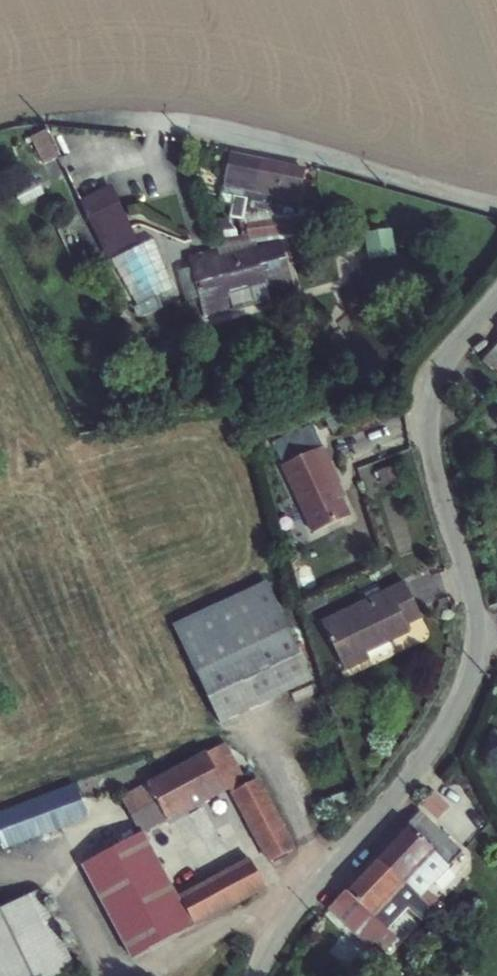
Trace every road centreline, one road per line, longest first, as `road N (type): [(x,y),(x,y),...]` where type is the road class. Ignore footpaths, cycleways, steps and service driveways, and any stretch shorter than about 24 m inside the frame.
road 1 (unclassified): [(257,975),(298,906),(417,766),(470,669),(476,610),(438,481),(429,404),(446,354),(496,296)]
road 2 (unclassified): [(496,203),(213,129),(86,117)]

